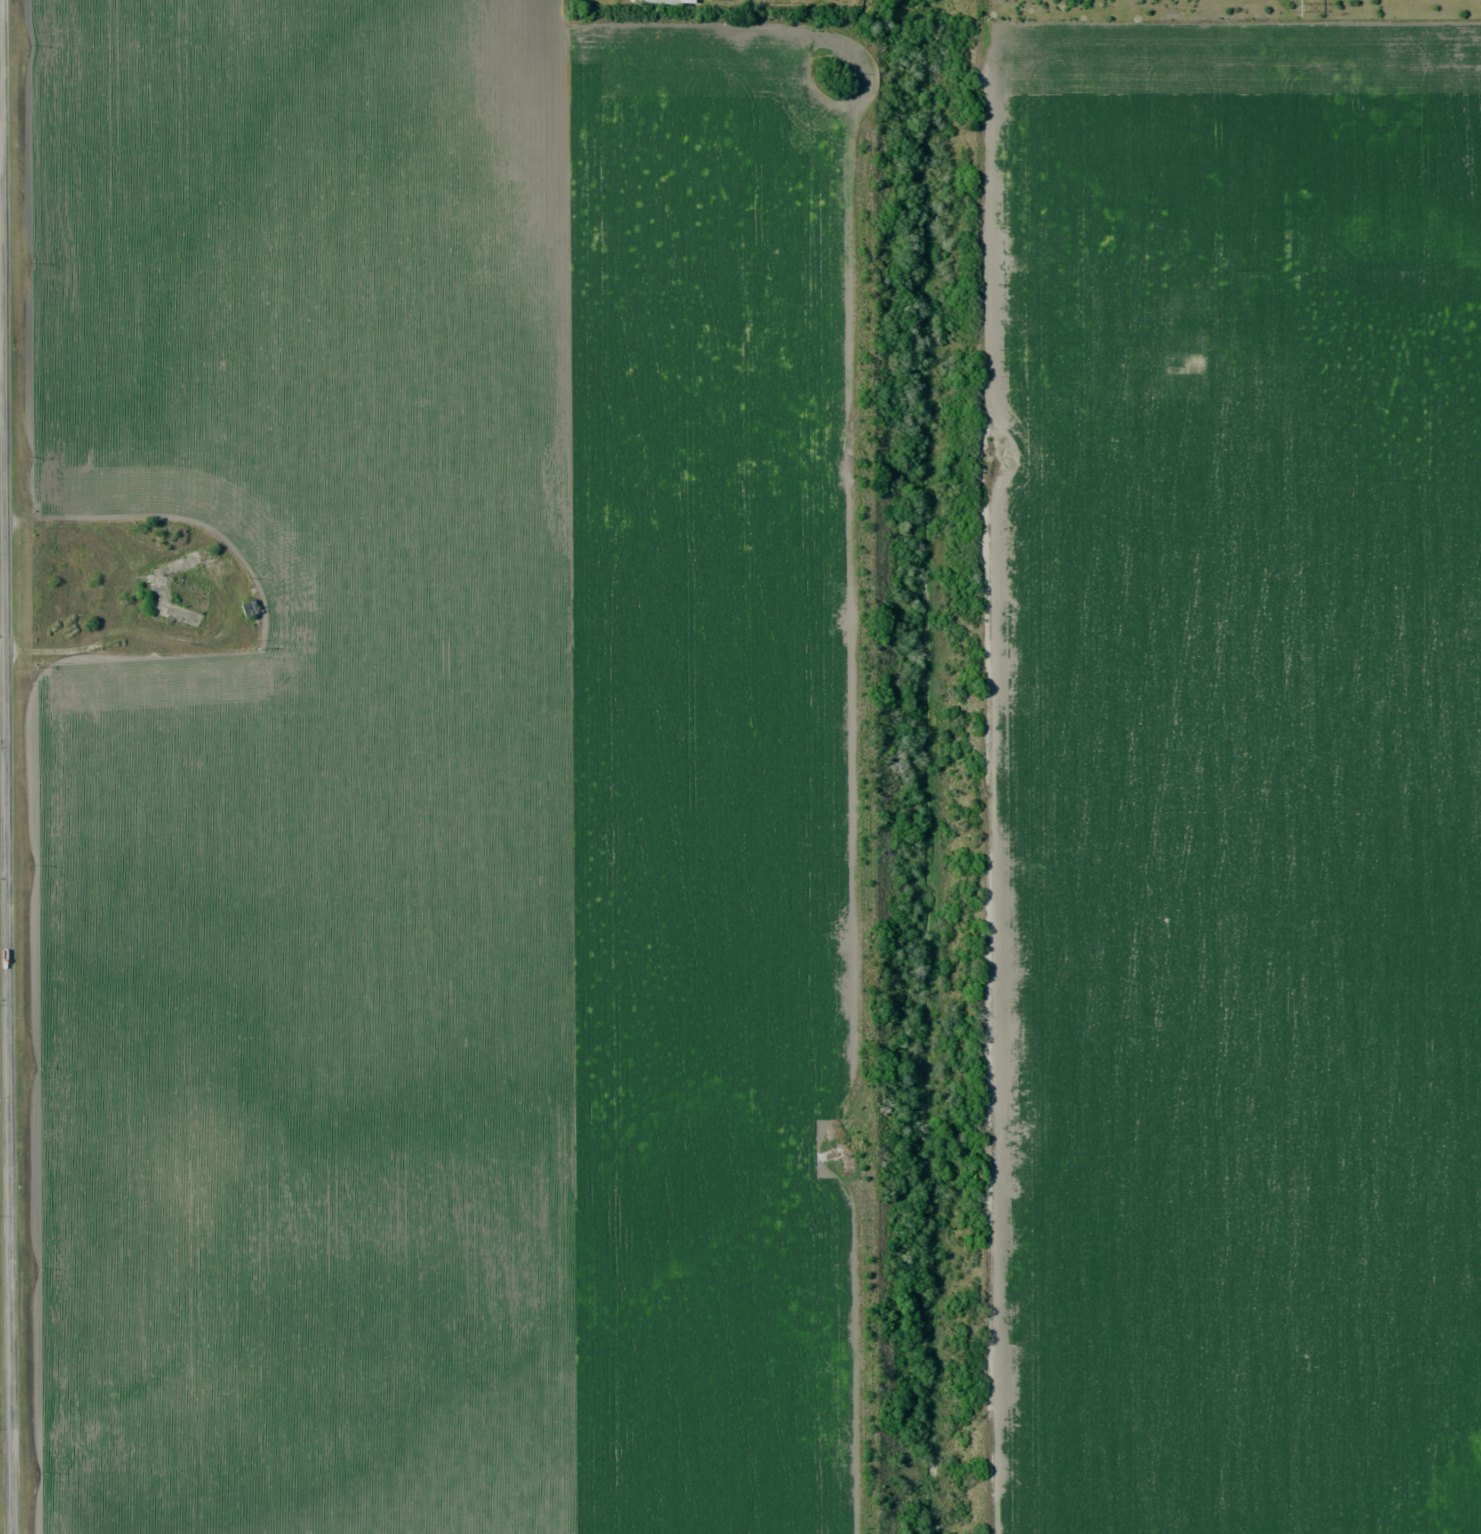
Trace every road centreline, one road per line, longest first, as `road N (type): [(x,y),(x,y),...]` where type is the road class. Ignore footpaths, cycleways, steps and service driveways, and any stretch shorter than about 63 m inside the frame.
road 1 (secondary): [(1,0),(14,1533)]
road 2 (track): [(990,1533),(987,509)]

